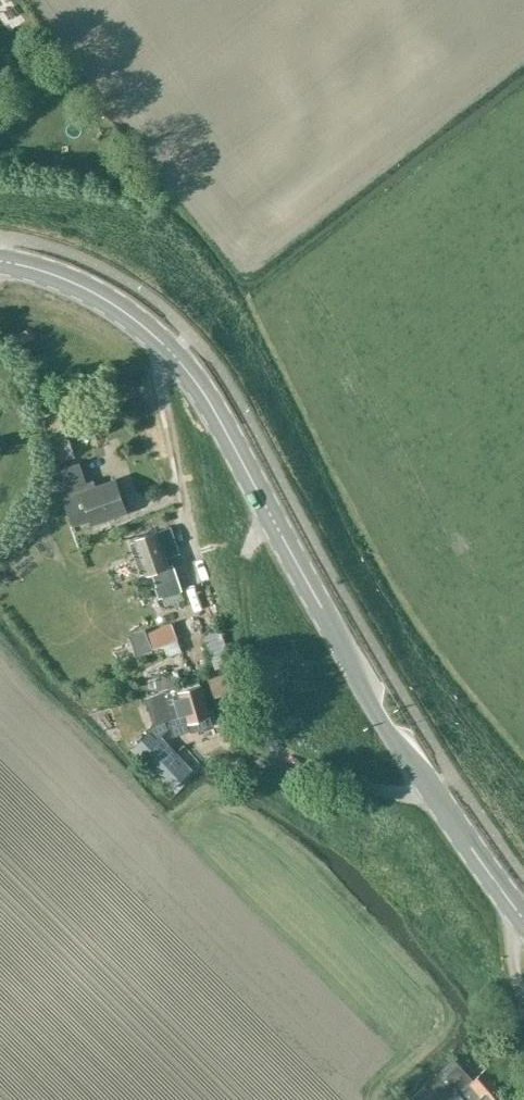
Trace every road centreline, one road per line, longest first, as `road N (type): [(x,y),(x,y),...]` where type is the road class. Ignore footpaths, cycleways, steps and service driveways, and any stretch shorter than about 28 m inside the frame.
road 1 (tertiary): [(523,921),(310,588),(192,372),(121,307),(54,274),(0,261)]
road 2 (track): [(203,580),(160,369),(172,351)]

